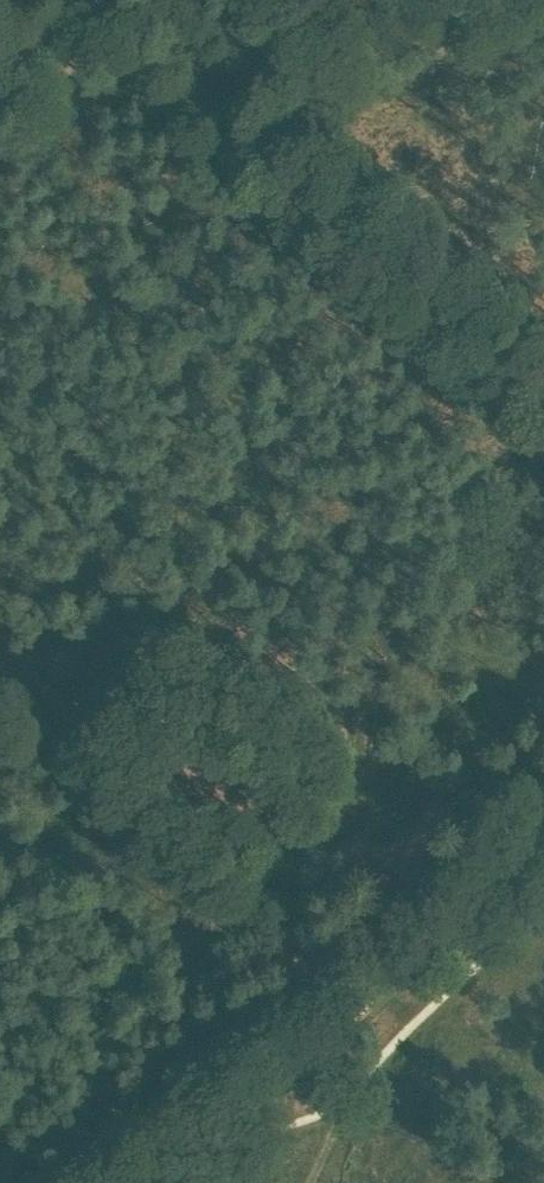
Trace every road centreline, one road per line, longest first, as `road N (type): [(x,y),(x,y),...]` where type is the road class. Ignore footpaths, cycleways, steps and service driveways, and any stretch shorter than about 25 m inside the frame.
road 1 (track): [(112,1182),(329,999),(543,791)]

